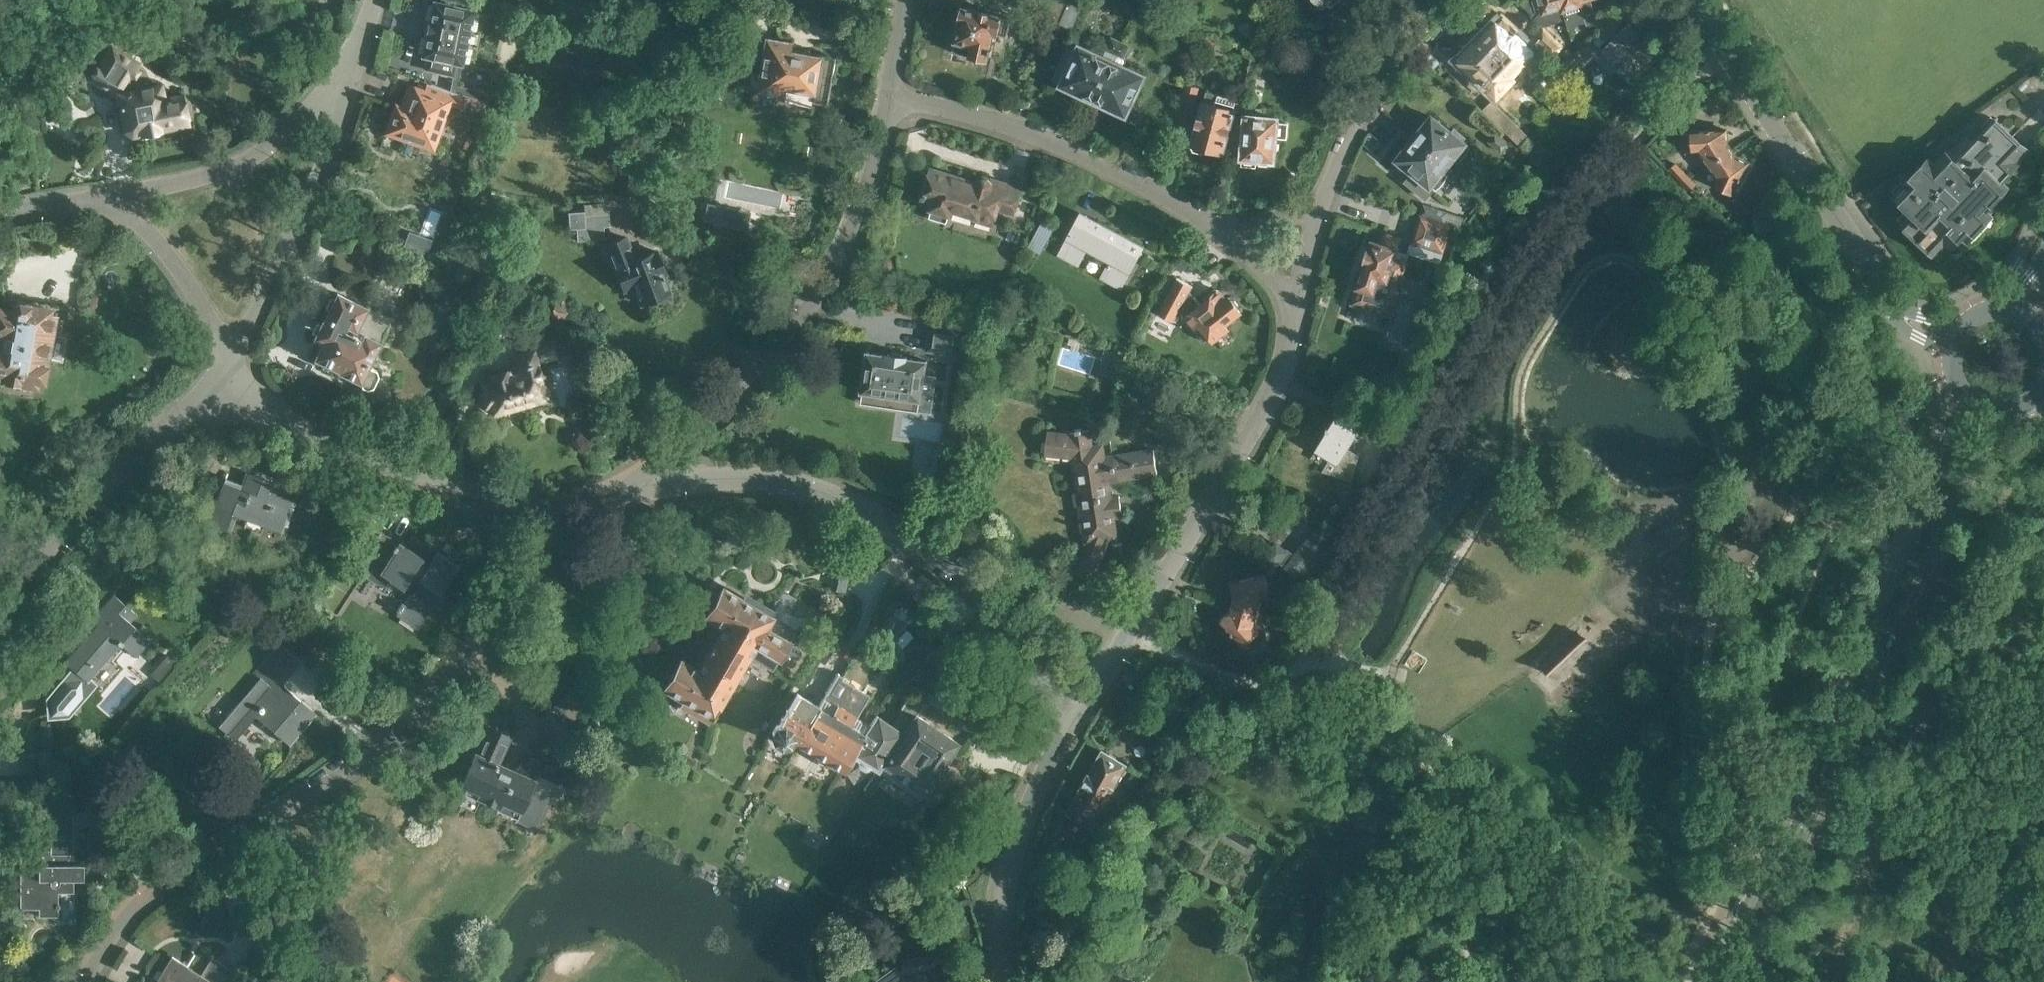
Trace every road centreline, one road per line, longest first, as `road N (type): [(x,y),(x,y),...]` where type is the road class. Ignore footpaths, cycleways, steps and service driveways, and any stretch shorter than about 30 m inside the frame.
road 1 (residential): [(90,981),(163,891),(375,742),(444,680),(582,525)]
road 2 (tertiary): [(1965,395),(1718,981)]
road 3 (tertiary): [(1741,981),(1822,783),(1994,413)]
road 4 (residential): [(1071,724),(1049,703),(1014,626),(964,567),(891,516),(774,488),(657,478)]
road 5 (residential): [(1071,724),(1271,399),(1297,297)]
road 6 (residential): [(657,478),(789,337),(845,253),(892,98)]
road 7 (residential): [(1960,334),(1923,328),(1890,307),(1691,0)]
road 8 (residential): [(582,525),(462,496),(275,416),(231,371)]
road 9 (residential): [(1229,231),(1069,149),(892,98)]
road 10 (residential): [(0,618),(100,500),(231,371)]
road 11 (residential): [(231,371),(343,90)]
road 12 (residential): [(1004,981),(1013,862),(1071,724)]
road 13 (residential): [(126,201),(245,159),(343,90)]
road 14 (residential): [(1322,202),(1390,54),(1434,0)]
road 15 (residential): [(231,371),(214,328),(126,201)]
road 16 (residential): [(126,201),(0,217)]

